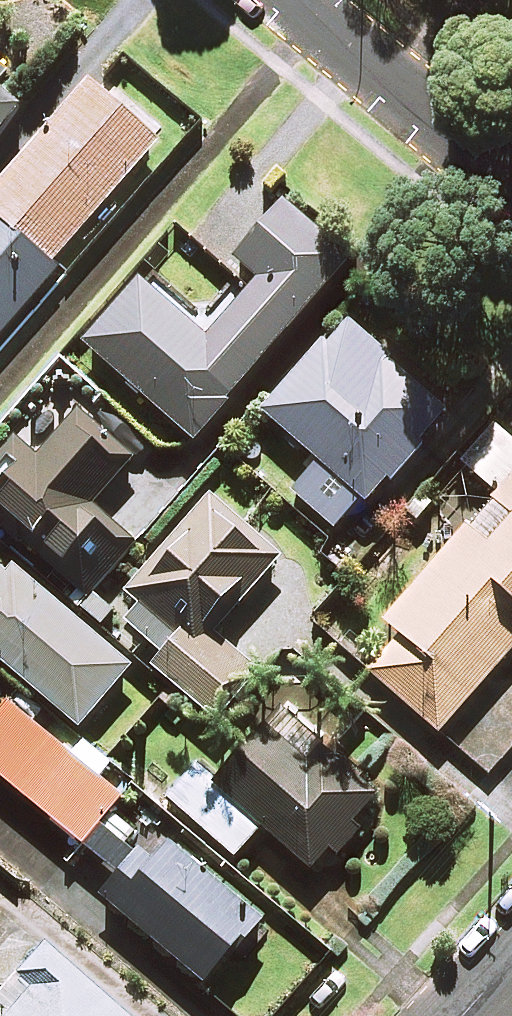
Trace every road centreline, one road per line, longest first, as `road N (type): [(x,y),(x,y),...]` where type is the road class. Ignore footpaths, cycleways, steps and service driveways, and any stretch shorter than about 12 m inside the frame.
road 1 (residential): [(511,179),(299,0)]

